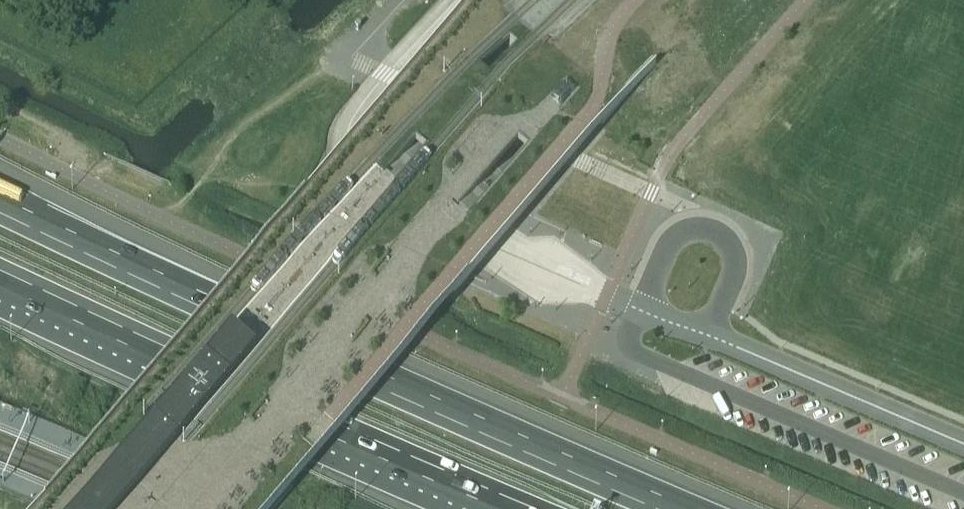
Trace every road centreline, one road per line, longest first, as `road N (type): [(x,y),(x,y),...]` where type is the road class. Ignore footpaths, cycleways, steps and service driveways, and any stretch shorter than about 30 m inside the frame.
road 1 (motorway): [(693,508),(0,197)]
road 2 (motorway): [(0,277),(519,508)]
road 3 (unclassified): [(963,444),(707,335)]
road 4 (unclassified): [(707,335),(736,261),(714,230),(693,227),(674,238),(639,310)]

